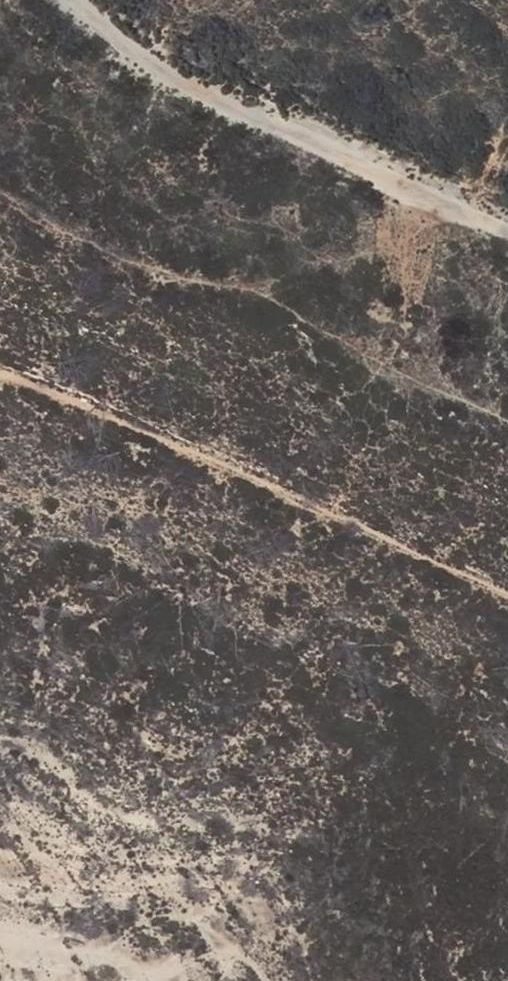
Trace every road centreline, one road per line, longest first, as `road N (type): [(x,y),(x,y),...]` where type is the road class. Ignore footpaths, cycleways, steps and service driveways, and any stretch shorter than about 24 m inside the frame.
road 1 (track): [(507,580),(0,370)]
road 2 (track): [(69,0),(137,62),(507,229)]
road 3 (track): [(0,912),(153,980)]

